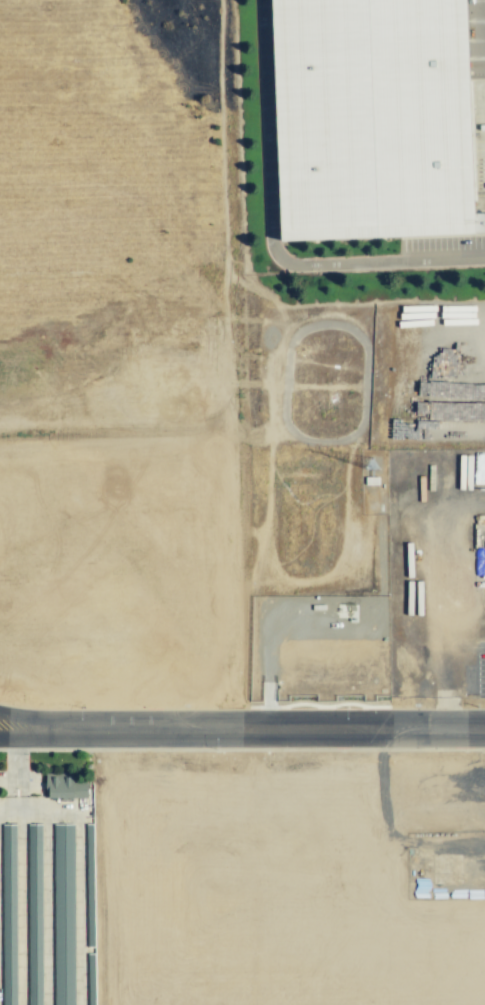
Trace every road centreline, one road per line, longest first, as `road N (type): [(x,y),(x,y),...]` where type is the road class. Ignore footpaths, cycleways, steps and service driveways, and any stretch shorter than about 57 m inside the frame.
road 1 (residential): [(484,731),(94,729)]

